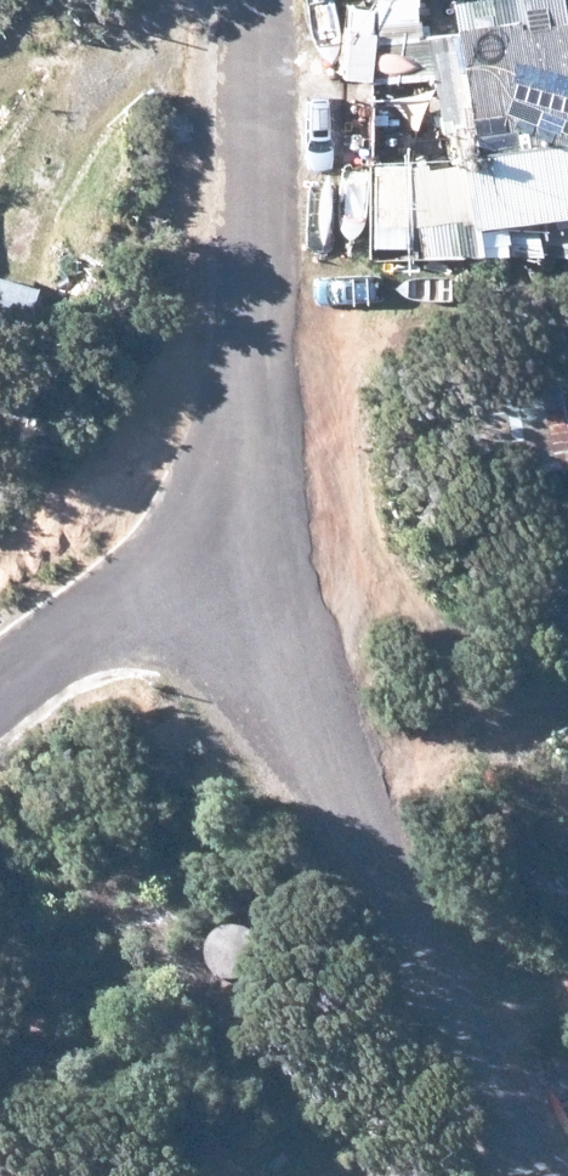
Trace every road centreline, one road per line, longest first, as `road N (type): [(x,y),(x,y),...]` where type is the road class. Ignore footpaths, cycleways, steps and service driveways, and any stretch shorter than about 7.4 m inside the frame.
road 1 (unclassified): [(503,1175),(374,948),(246,487)]
road 2 (unclassified): [(246,487),(245,0)]
road 3 (unclassified): [(0,719),(246,487)]

